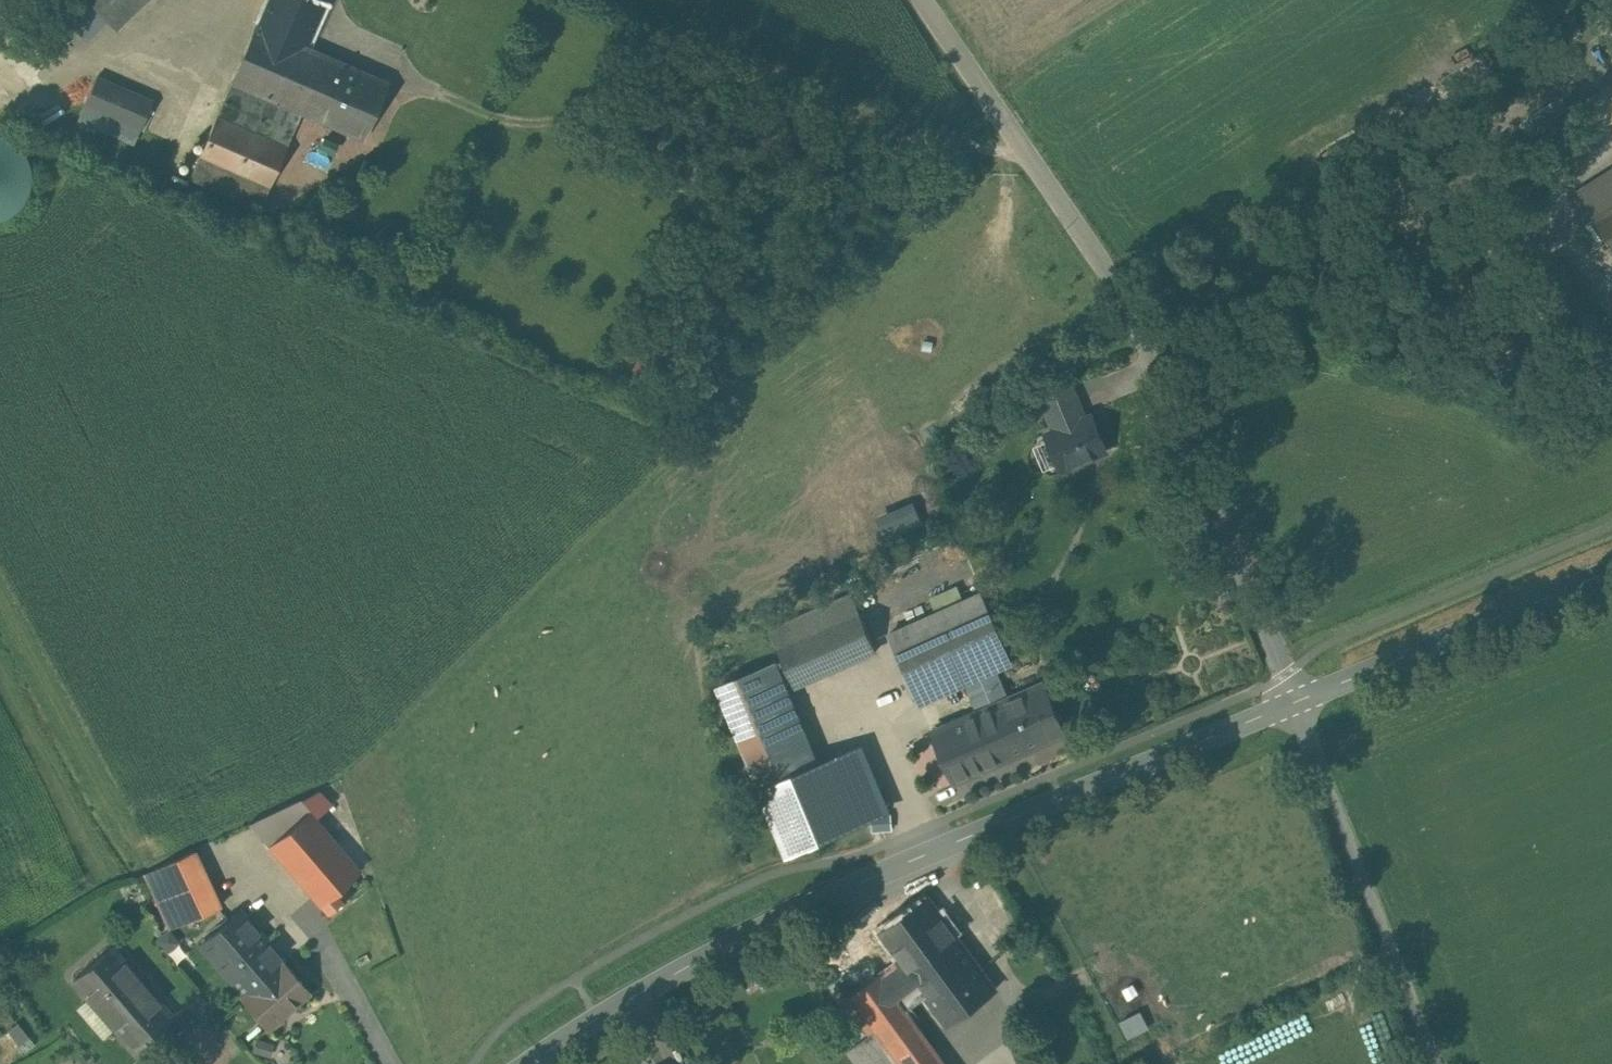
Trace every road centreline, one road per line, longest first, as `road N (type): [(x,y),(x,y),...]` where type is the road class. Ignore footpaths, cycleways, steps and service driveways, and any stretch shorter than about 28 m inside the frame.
road 1 (tertiary): [(521,1063),(668,974),(834,893),(1294,701)]
road 2 (unclassified): [(1294,701),(1129,306),(921,0)]
road 3 (track): [(1023,149),(915,134),(750,64),(703,67),(582,114),(536,121),(439,92)]
road 4 (unclassified): [(1436,1063),(1294,701)]
road 5 (tertiary): [(1294,701),(1611,569)]
road 6 (track): [(0,82),(179,41),(228,0)]

